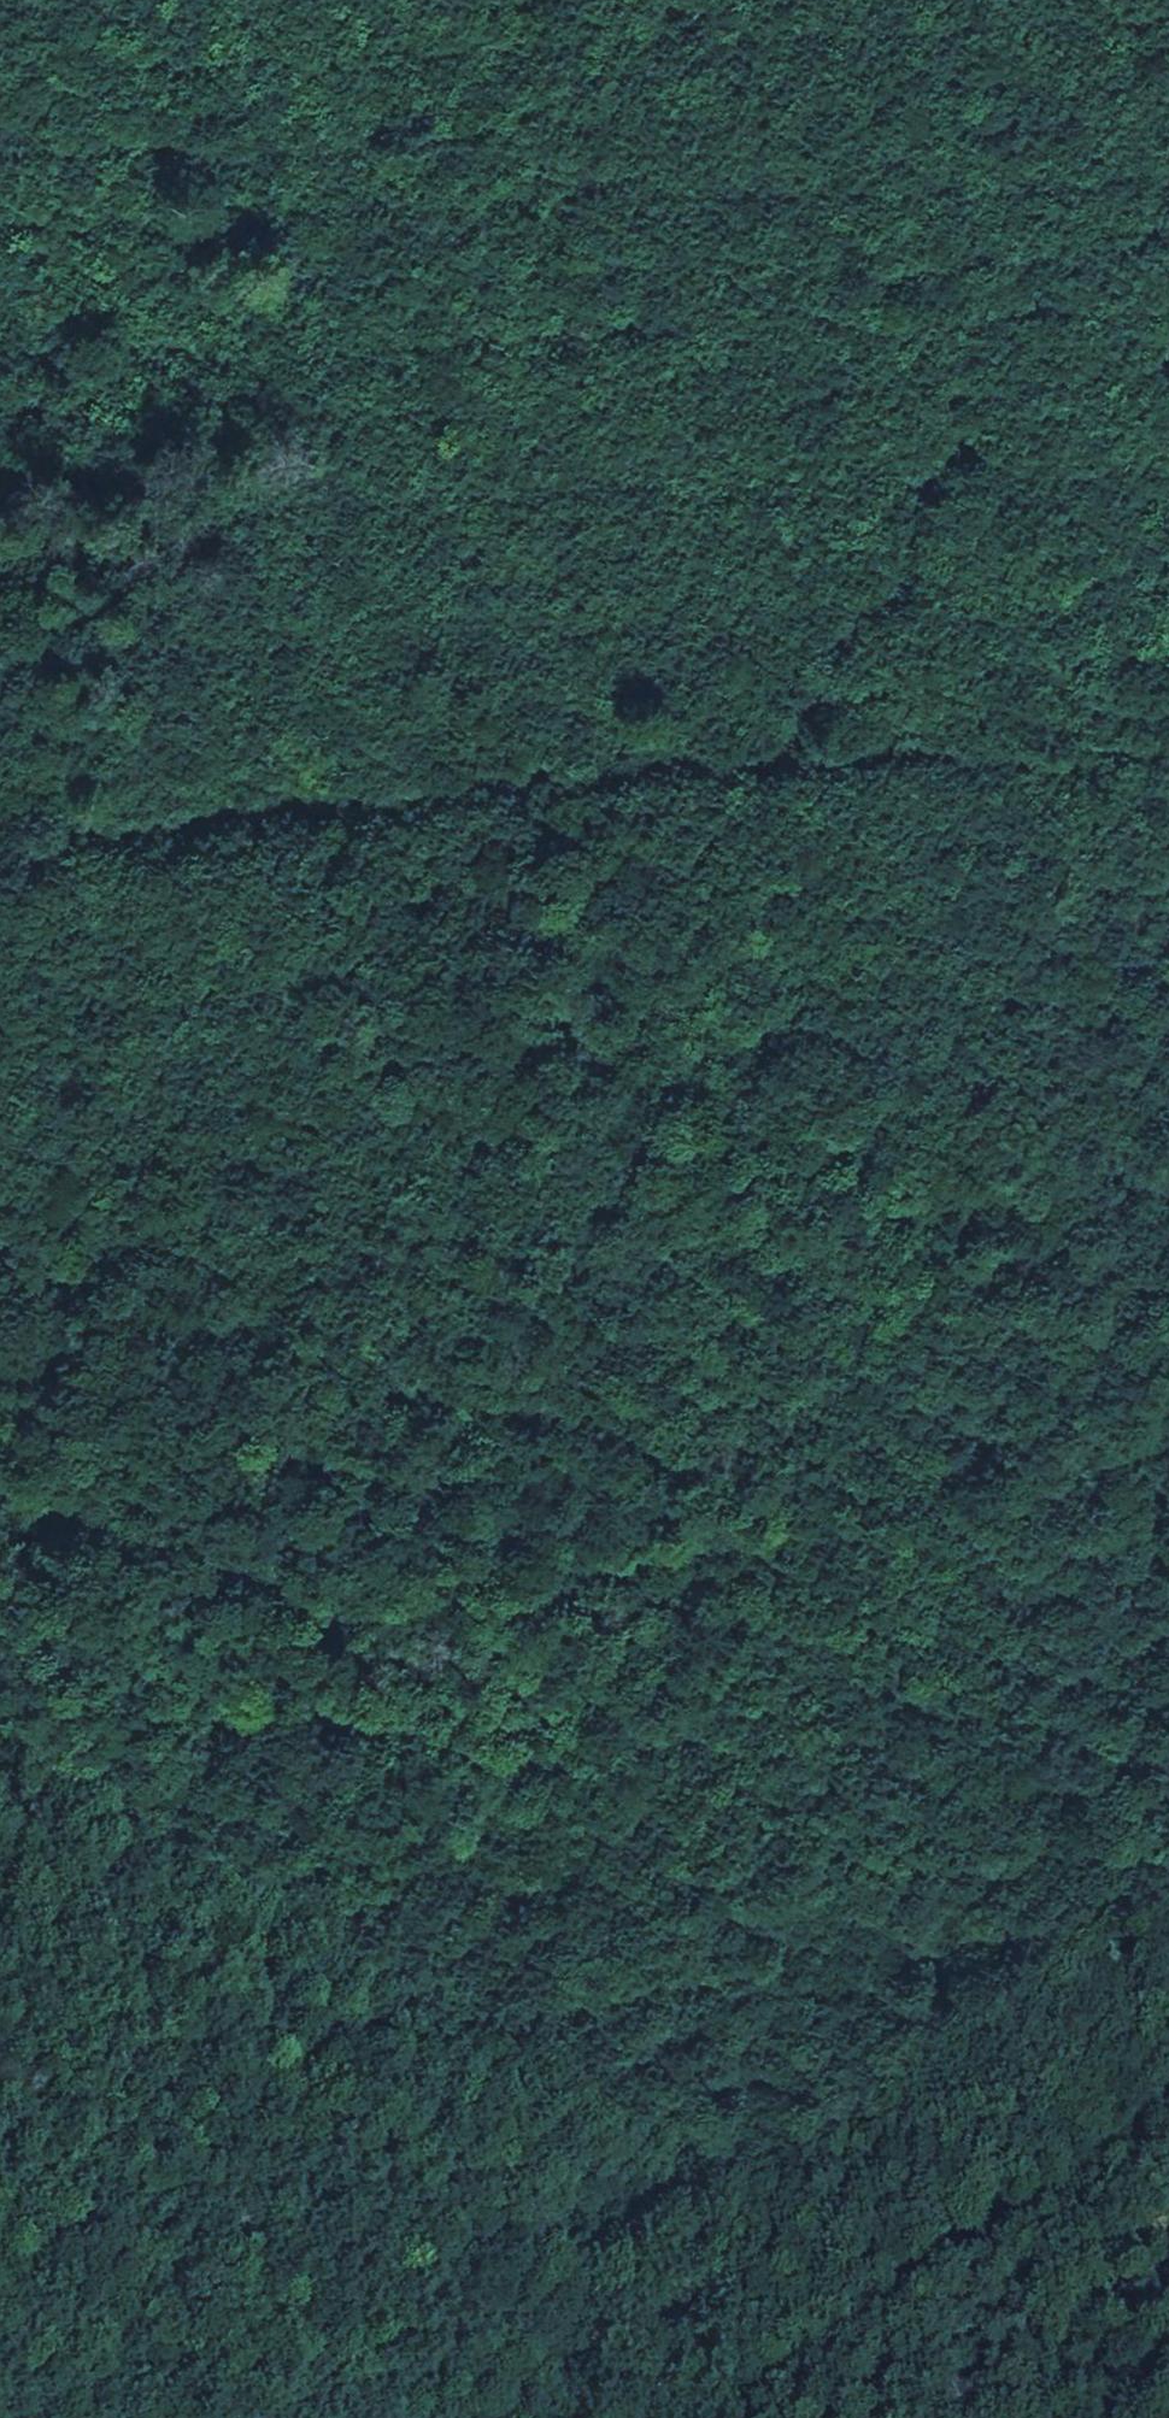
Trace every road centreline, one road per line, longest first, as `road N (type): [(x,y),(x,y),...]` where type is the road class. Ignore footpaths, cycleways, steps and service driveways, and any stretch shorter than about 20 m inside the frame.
road 1 (track): [(0,869),(1168,737)]
road 2 (track): [(727,2417),(809,2327),(972,2239),(1131,2132),(1168,2094)]

